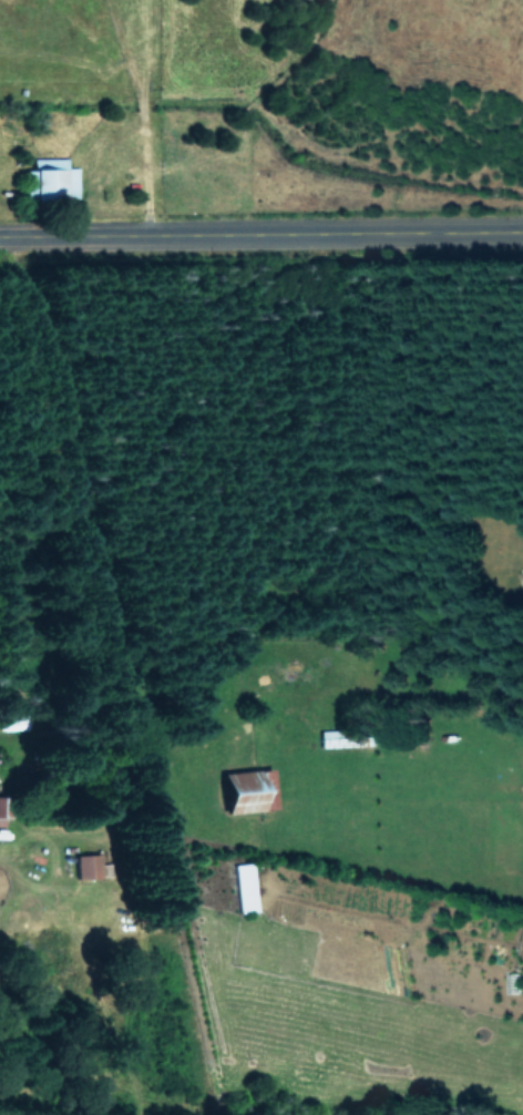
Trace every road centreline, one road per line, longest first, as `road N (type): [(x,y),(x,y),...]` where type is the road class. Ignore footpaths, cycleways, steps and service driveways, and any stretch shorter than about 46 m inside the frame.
road 1 (tertiary): [(0,229),(522,220)]

